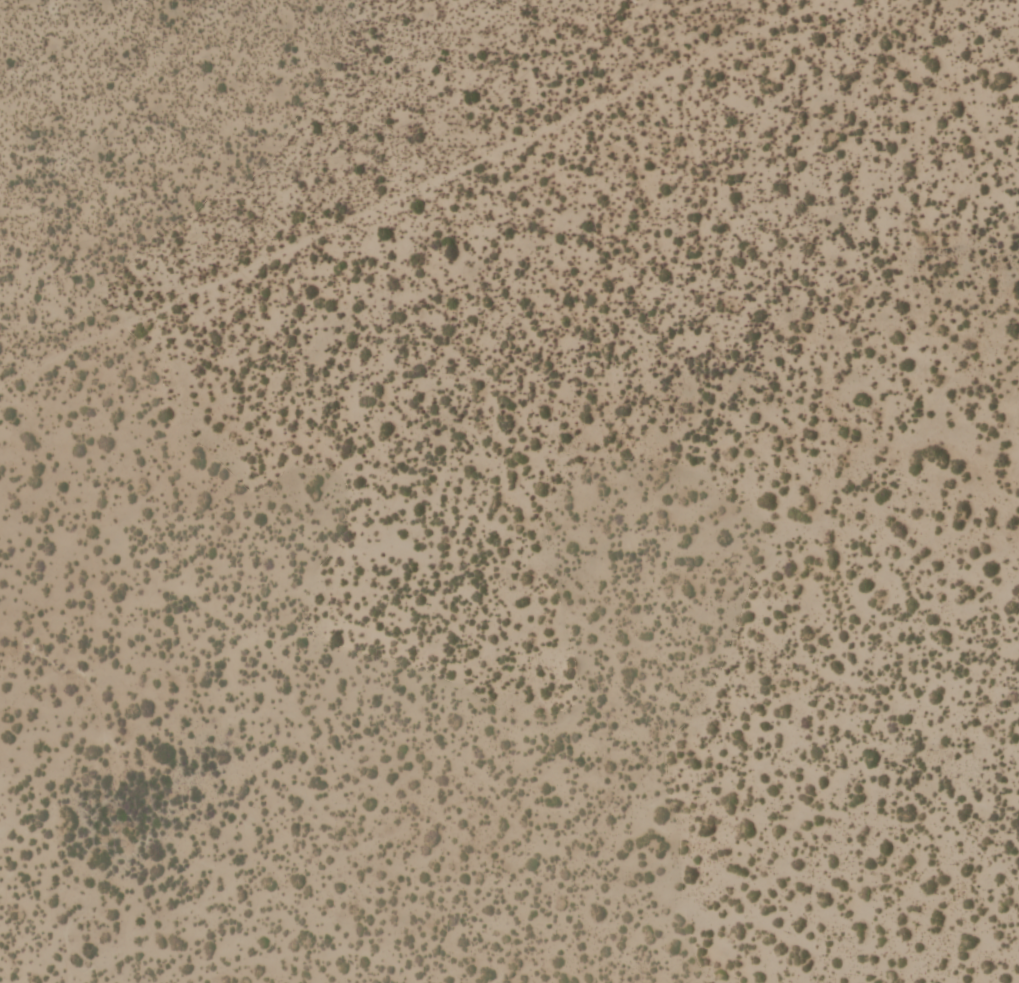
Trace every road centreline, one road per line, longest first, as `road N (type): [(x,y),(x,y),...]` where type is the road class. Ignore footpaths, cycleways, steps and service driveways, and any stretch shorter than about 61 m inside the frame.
road 1 (track): [(818,0),(0,378)]

